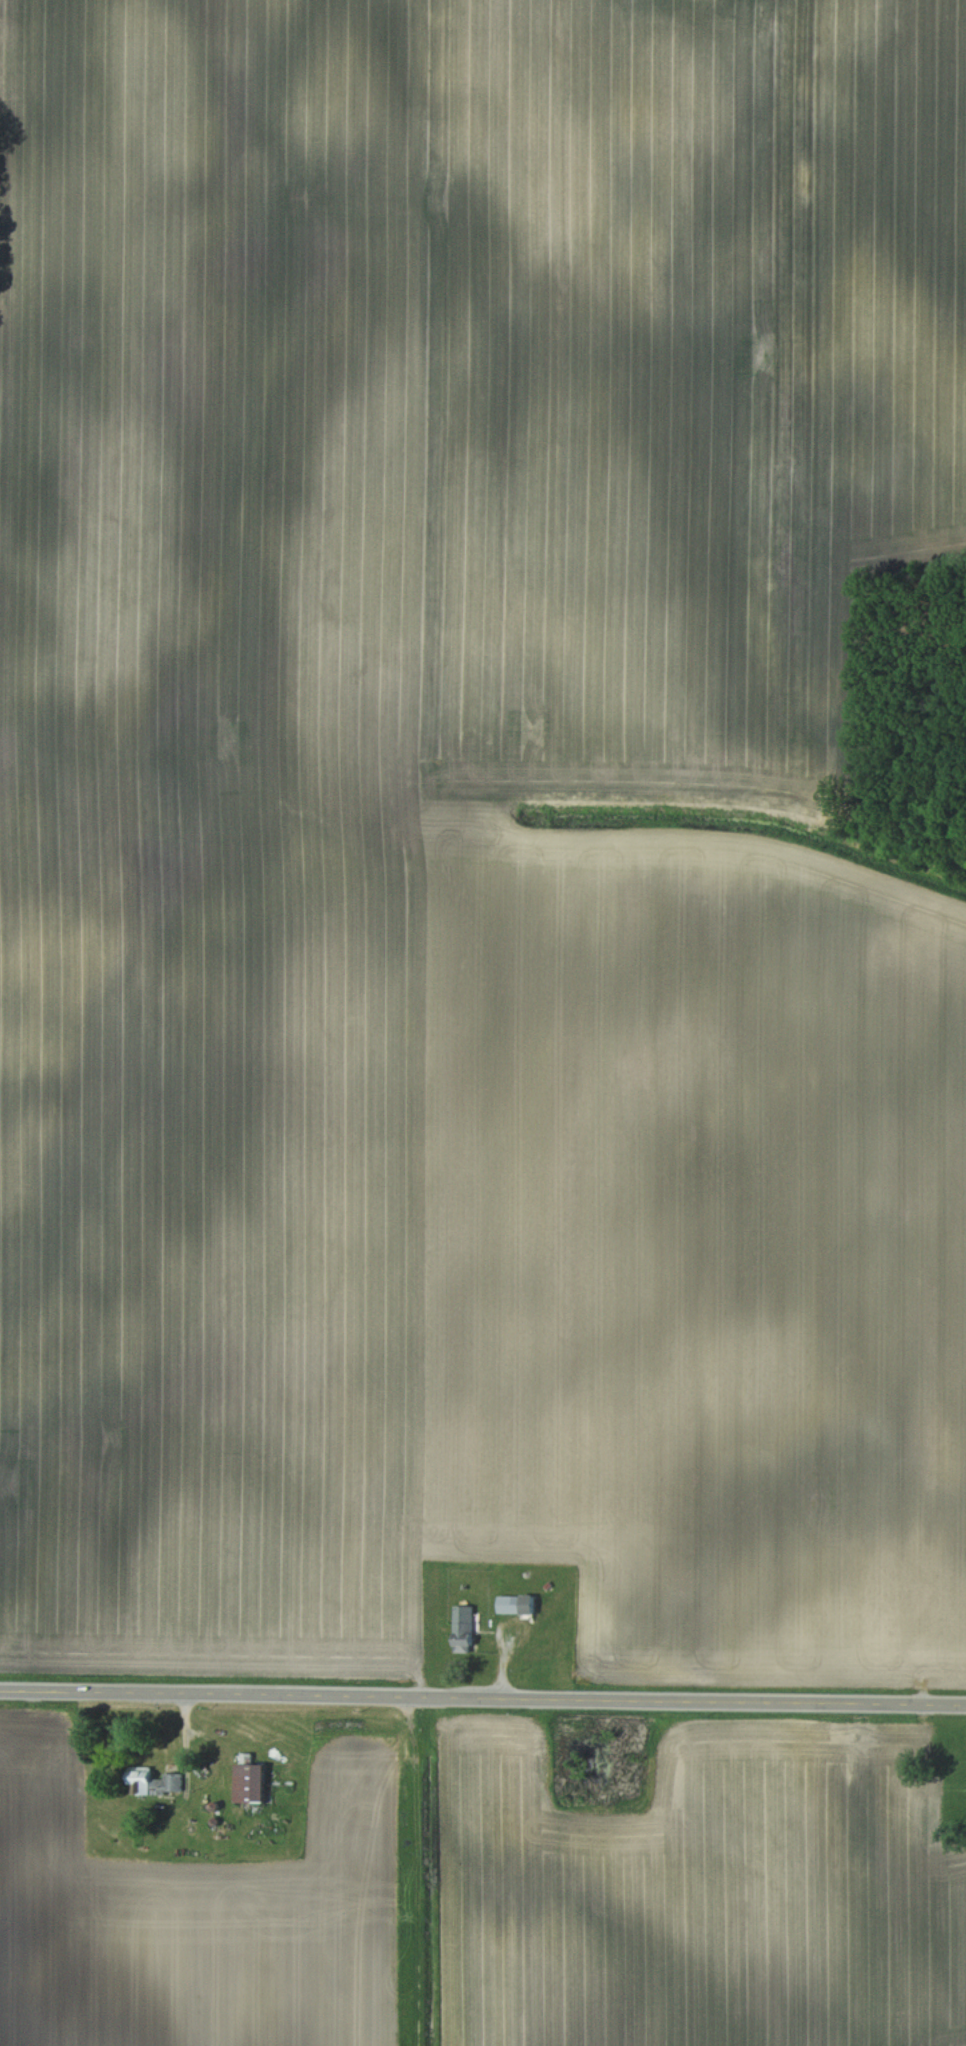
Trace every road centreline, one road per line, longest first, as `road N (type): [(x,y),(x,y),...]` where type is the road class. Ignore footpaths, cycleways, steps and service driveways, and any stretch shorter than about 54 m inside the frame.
road 1 (secondary): [(965,1704),(0,1690)]

